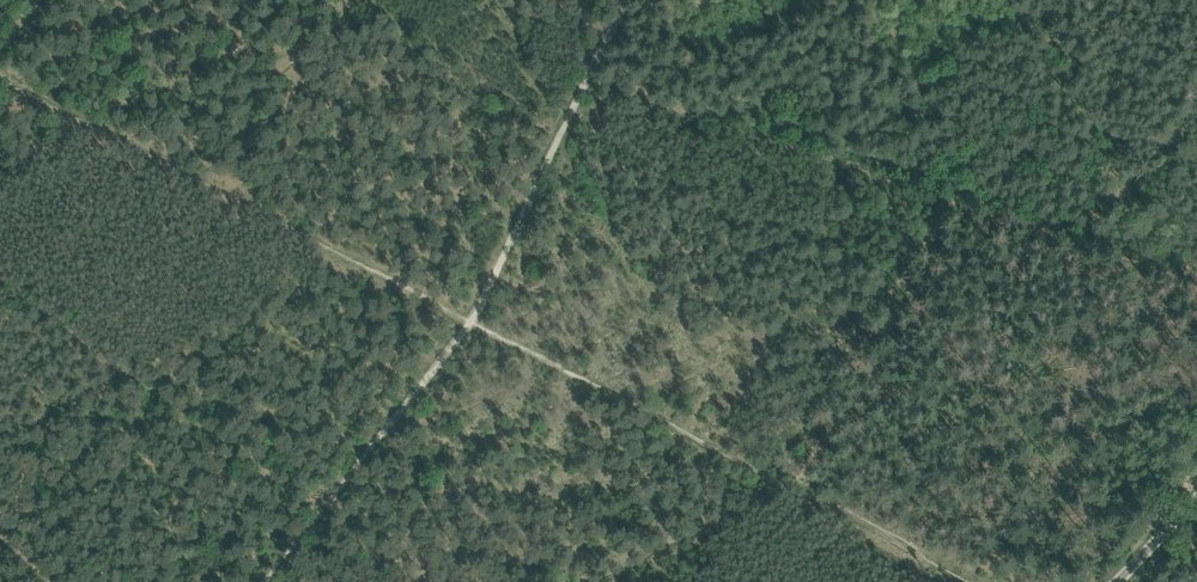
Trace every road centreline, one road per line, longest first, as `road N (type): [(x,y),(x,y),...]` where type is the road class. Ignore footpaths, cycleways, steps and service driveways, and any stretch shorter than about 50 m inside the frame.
road 1 (track): [(321,510),(509,249),(629,0)]
road 2 (track): [(80,120),(319,0)]
road 3 (unclassified): [(1113,581),(1196,493)]

